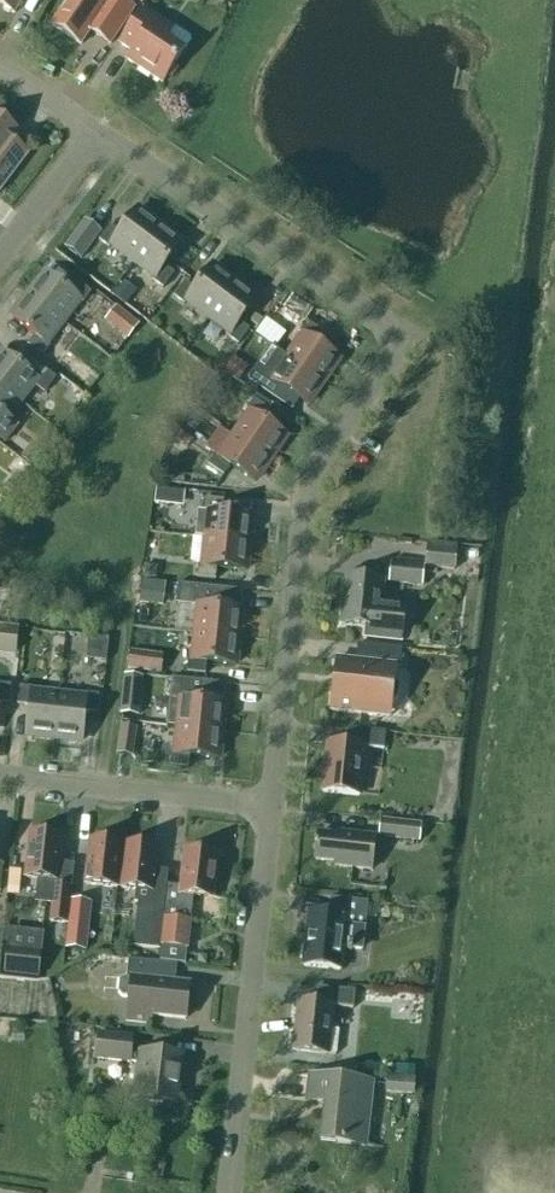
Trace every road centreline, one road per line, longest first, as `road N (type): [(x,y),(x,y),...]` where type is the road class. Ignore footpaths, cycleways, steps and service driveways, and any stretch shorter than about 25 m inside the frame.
road 1 (residential): [(272,804),(313,472),(387,361),(392,339),(379,320),(101,132)]
road 2 (residential): [(232,1192),(272,804)]
road 3 (residential): [(272,804),(0,774)]
road 4 (residential): [(0,259),(101,132)]

